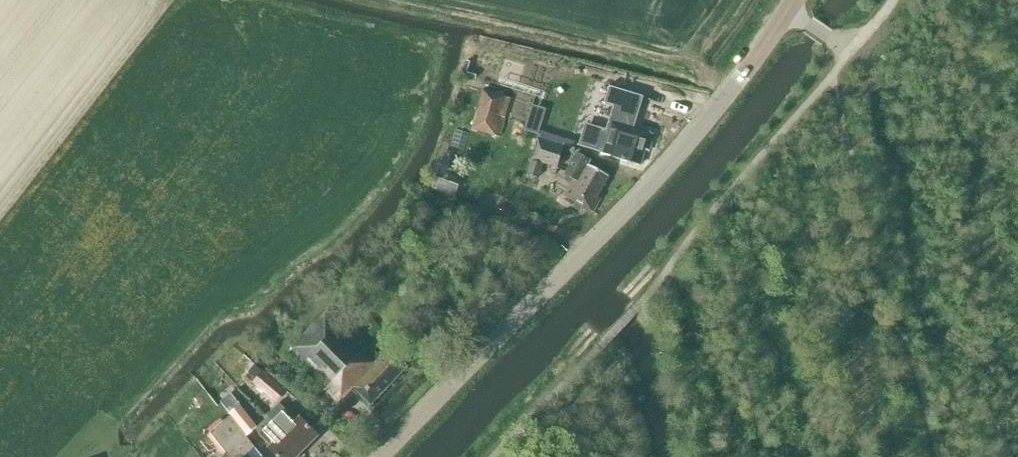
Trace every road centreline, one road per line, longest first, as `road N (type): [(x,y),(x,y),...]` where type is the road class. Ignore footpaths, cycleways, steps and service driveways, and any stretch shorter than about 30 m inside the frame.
road 1 (tertiary): [(379,456),(592,248),(709,120),(796,0)]

